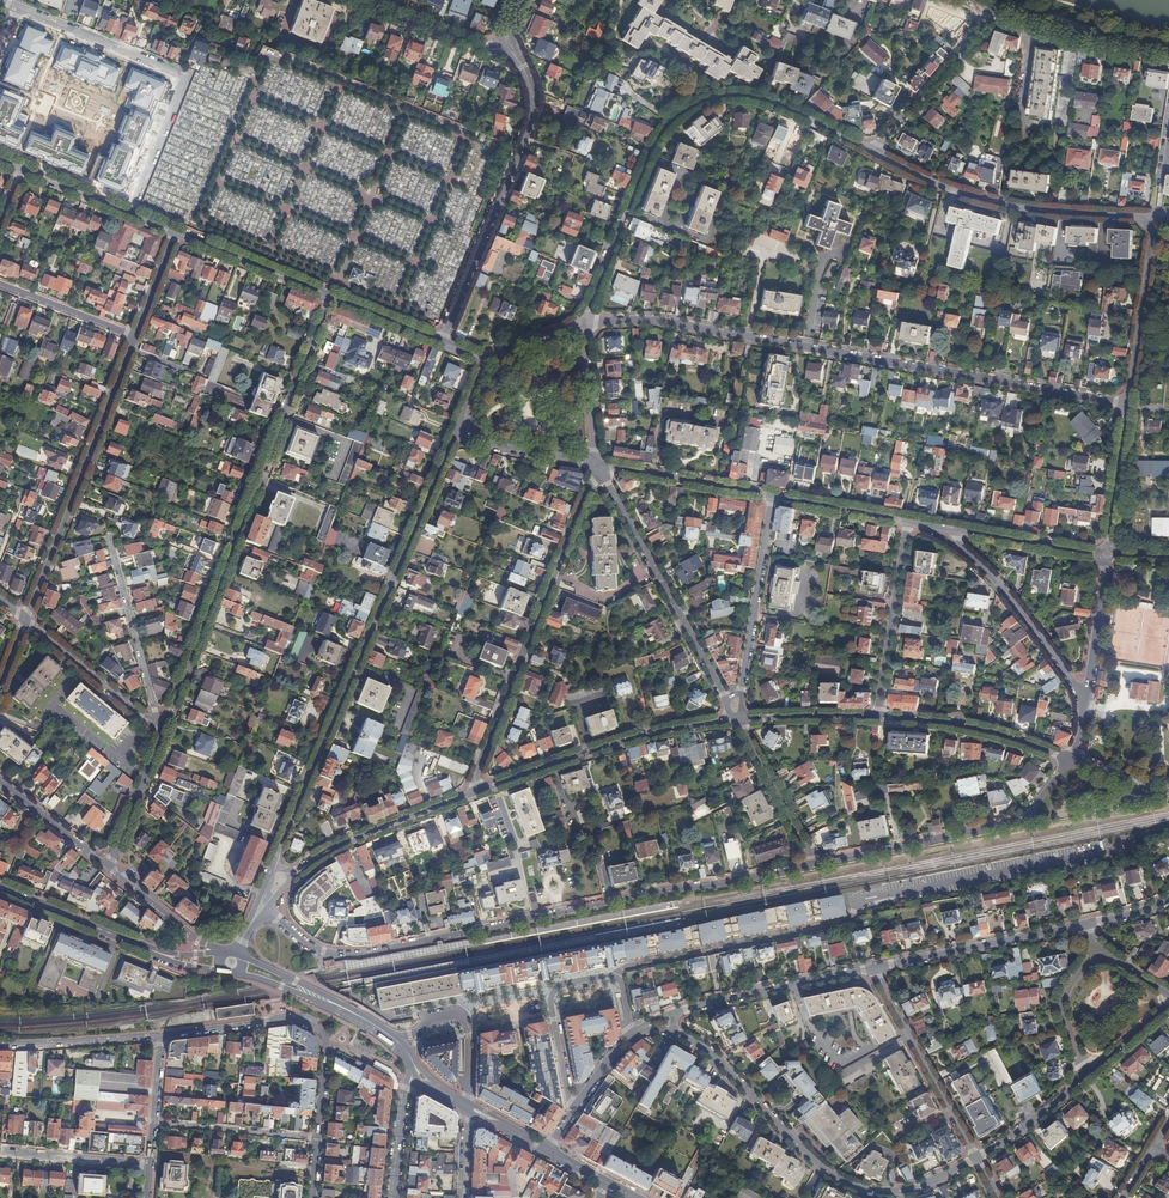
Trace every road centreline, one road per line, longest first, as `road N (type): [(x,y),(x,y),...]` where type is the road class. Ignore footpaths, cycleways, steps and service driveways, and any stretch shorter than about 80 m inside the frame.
road 1 (residential): [(260,908),(312,947),(367,954),(815,864)]
road 2 (residential): [(1130,405),(662,322),(584,325)]
road 3 (tertiary): [(459,427),(274,867)]
road 4 (residential): [(158,727),(330,296)]
road 5 (residential): [(874,153),(750,96),(716,97),(685,110),(655,142),(584,325)]
road 6 (residential): [(680,1034),(708,1051),(808,1156),(851,1186),(912,1190),(977,1160)]
road 7 (residential): [(597,464),(476,771),(478,792)]
road 8 (residential): [(18,7),(186,77),(131,213)]
road 9 (residential): [(510,46),(529,81),(533,113),(442,342)]
road 10 (residential): [(135,337),(26,620)]
road 11 (residential): [(815,864),(1020,823),(1074,759)]
road 12 (residential): [(1155,217),(1012,206),(944,187),(874,153)]
road 13 (residential): [(739,720),(633,738),(478,792)]
road 14 (tertiary): [(162,1036),(284,1018),(320,1030),(318,1138)]
road 15 (residential): [(597,464),(726,700)]
road 16 (residential): [(860,901),(844,921),(614,976)]
road 17 (residential): [(478,792),(299,871),(274,867)]
road 18 (residential): [(1085,704),(961,545),(957,529)]
road 19 (residential): [(1087,924),(875,969)]
road 20 (residential): [(977,1160),(875,969)]
road 21 (residential): [(875,969),(675,1013)]
road 22 (residential): [(1074,759),(992,731),(878,716)]
road 23 (residential): [(741,693),(772,496)]
road 24 (residential): [(909,521),(878,716)]
road 25 (residential): [(111,539),(158,727)]
road 26 (residential): [(1155,217),(1130,405)]
road 27 (residential): [(614,976),(562,983),(551,998),(572,1111)]
road 28 (residential): [(991,10),(874,153)]
road 29 (residential): [(1168,54),(991,10)]
road 30 (tertiary): [(597,464),(772,496)]
road 31 (residential): [(158,727),(26,620)]
road 32 (tertiary): [(176,232),(330,296)]
road 33 (residential): [(354,0),(486,49),(510,46)]
road 34 (residential): [(318,1138),(154,1123)]
road 35 (secondary): [(0,888),(152,950)]
road 36 (residential): [(739,720),(815,864)]
road 37 (tertiary): [(0,1043),(162,1036)]
road 38 (tertiary): [(957,529),(1108,554)]
road 39 (residential): [(1108,554),(1085,704)]
road 40 (residential): [(1130,405),(1108,554)]
road 41 (residential): [(0,1152),(150,1165)]
road 42 (residential): [(108,866),(158,727)]
road 43 (residential): [(0,284),(135,337)]
road 44 (residential): [(977,1160),(1090,1071)]
road 45 (tertiary): [(222,953),(108,866)]
road 46 (tertiary): [(459,427),(597,464)]
road 47 (residential): [(597,464),(584,325)]
road 48 (tertiary): [(772,496),(909,521)]
road 49 (residential): [(878,716),(739,720)]
road 50 (residential): [(466,1106),(462,1016),(428,1017),(422,1029)]
road 51 (tertiary): [(108,866),(0,781)]
road 52 (residential): [(1102,951),(1065,1002),(1090,1071)]
road 53 (tertiary): [(330,296),(442,342)]

